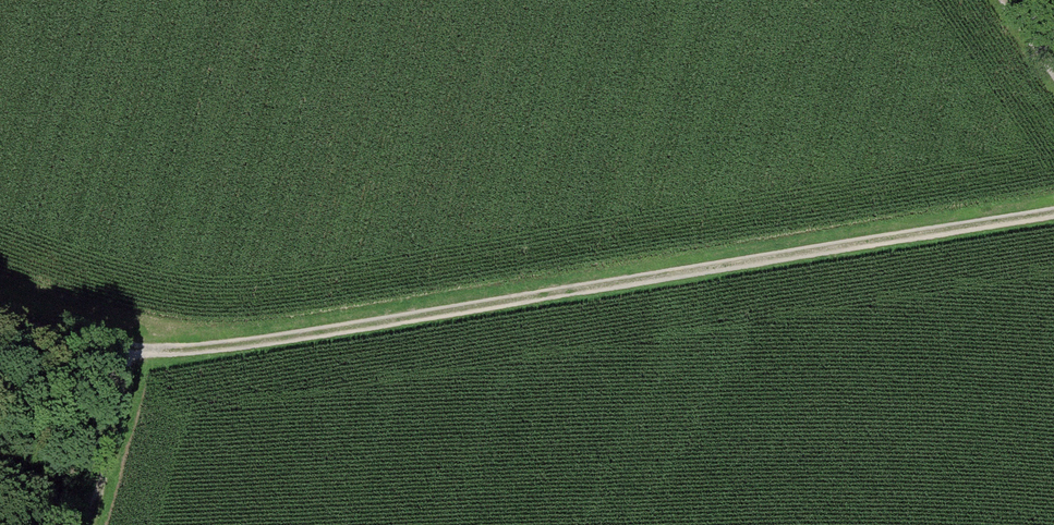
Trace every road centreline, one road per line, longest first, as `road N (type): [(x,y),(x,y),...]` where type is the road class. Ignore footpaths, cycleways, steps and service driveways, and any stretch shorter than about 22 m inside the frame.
road 1 (track): [(1053,217),(256,339),(131,348),(0,325)]
road 2 (track): [(82,524),(131,348)]

